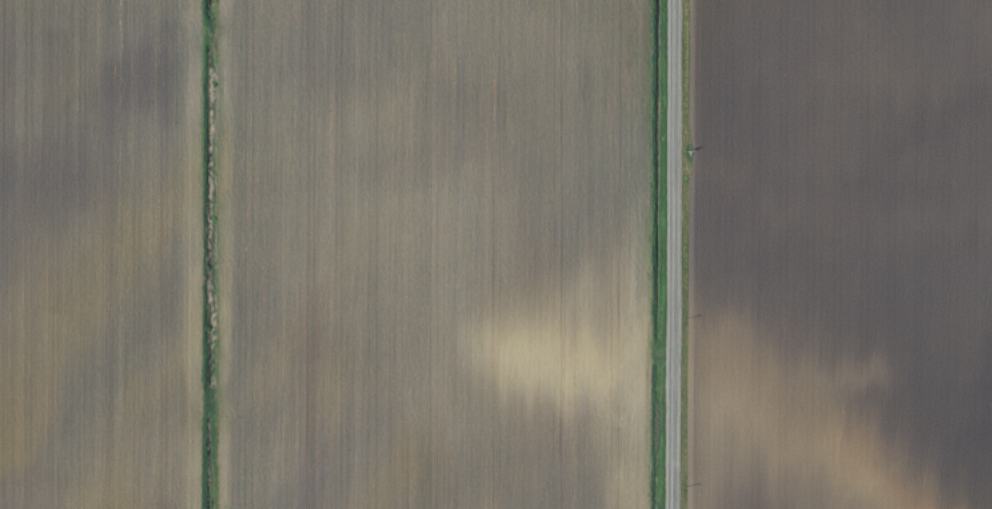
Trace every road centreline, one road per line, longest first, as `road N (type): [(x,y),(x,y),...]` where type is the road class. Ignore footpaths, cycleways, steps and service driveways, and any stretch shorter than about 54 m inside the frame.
road 1 (residential): [(671,508),(674,0)]

